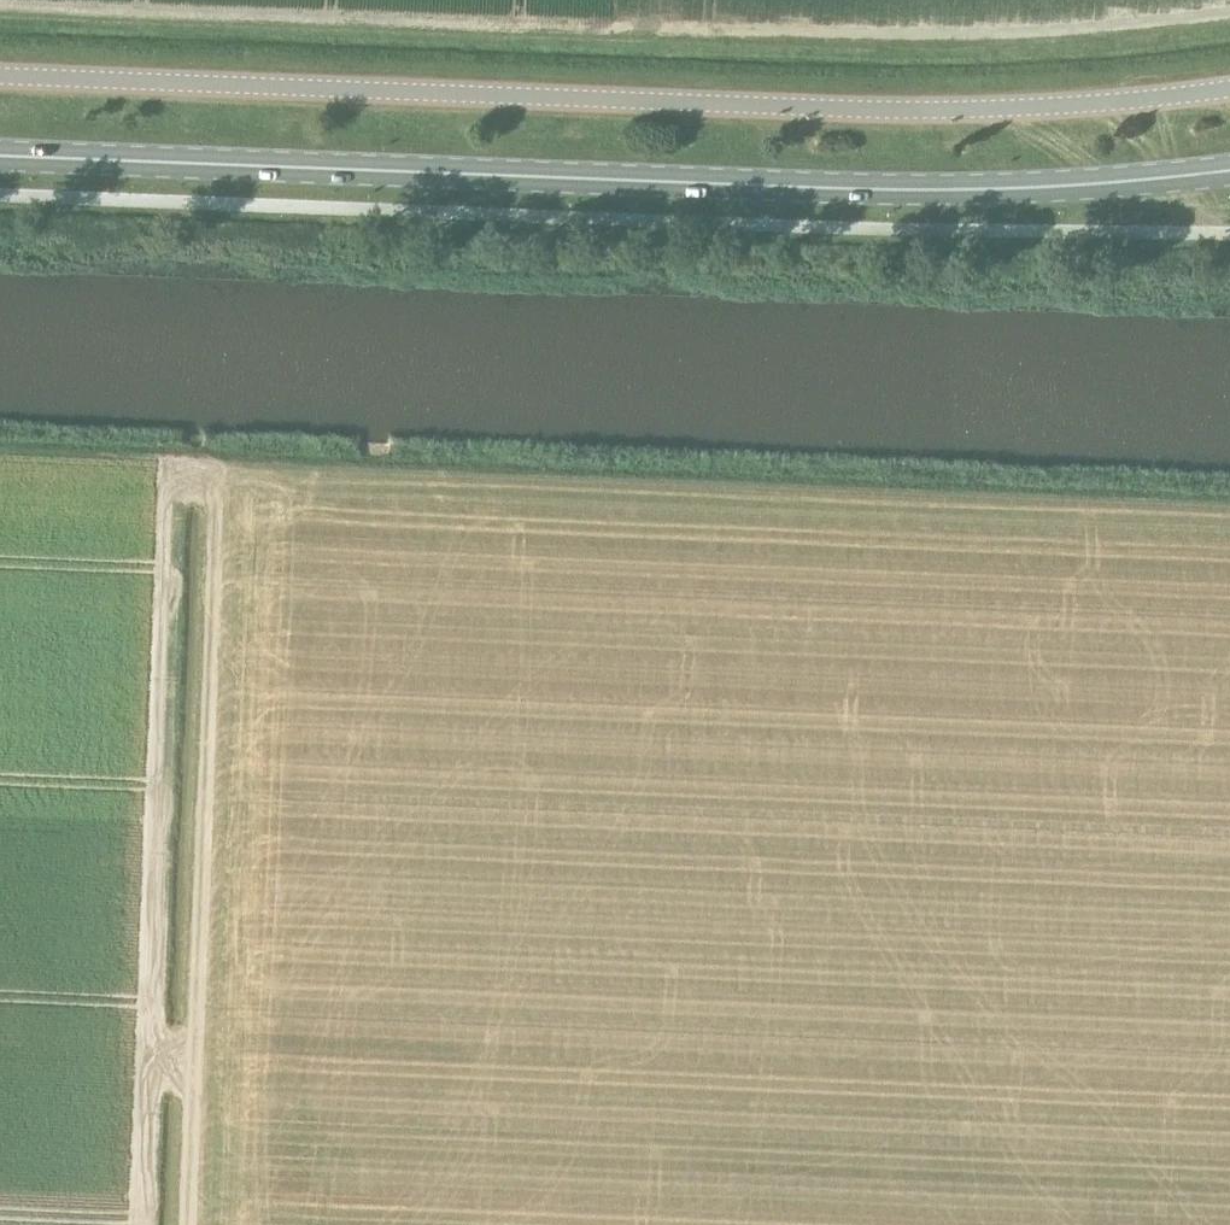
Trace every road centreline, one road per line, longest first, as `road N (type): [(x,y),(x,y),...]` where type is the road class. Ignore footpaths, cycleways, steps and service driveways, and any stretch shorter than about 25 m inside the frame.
road 1 (unclassified): [(0,75),(927,110),(1229,89)]
road 2 (primary): [(1229,170),(929,190),(0,156)]

